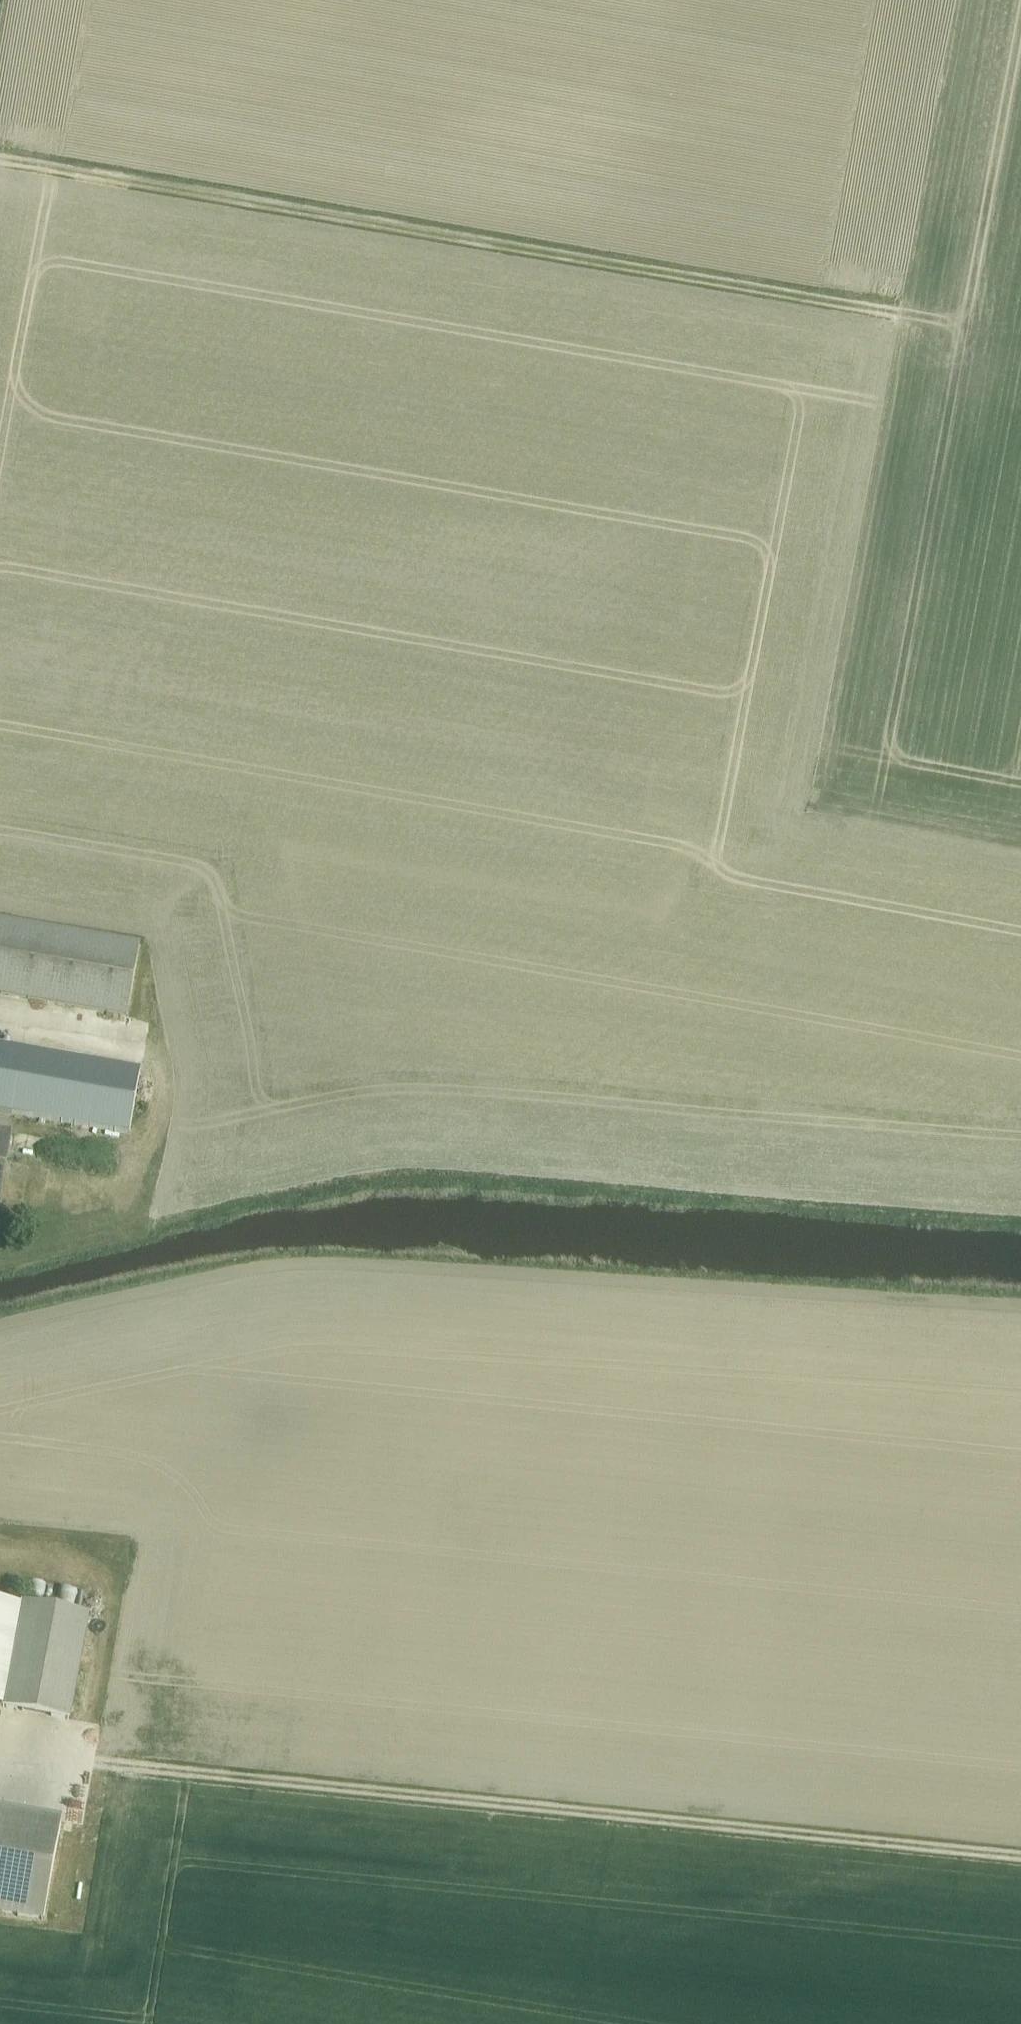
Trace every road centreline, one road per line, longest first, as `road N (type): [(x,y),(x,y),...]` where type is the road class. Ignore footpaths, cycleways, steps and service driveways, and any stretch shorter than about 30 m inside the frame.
road 1 (track): [(1020,1855),(97,1760)]

